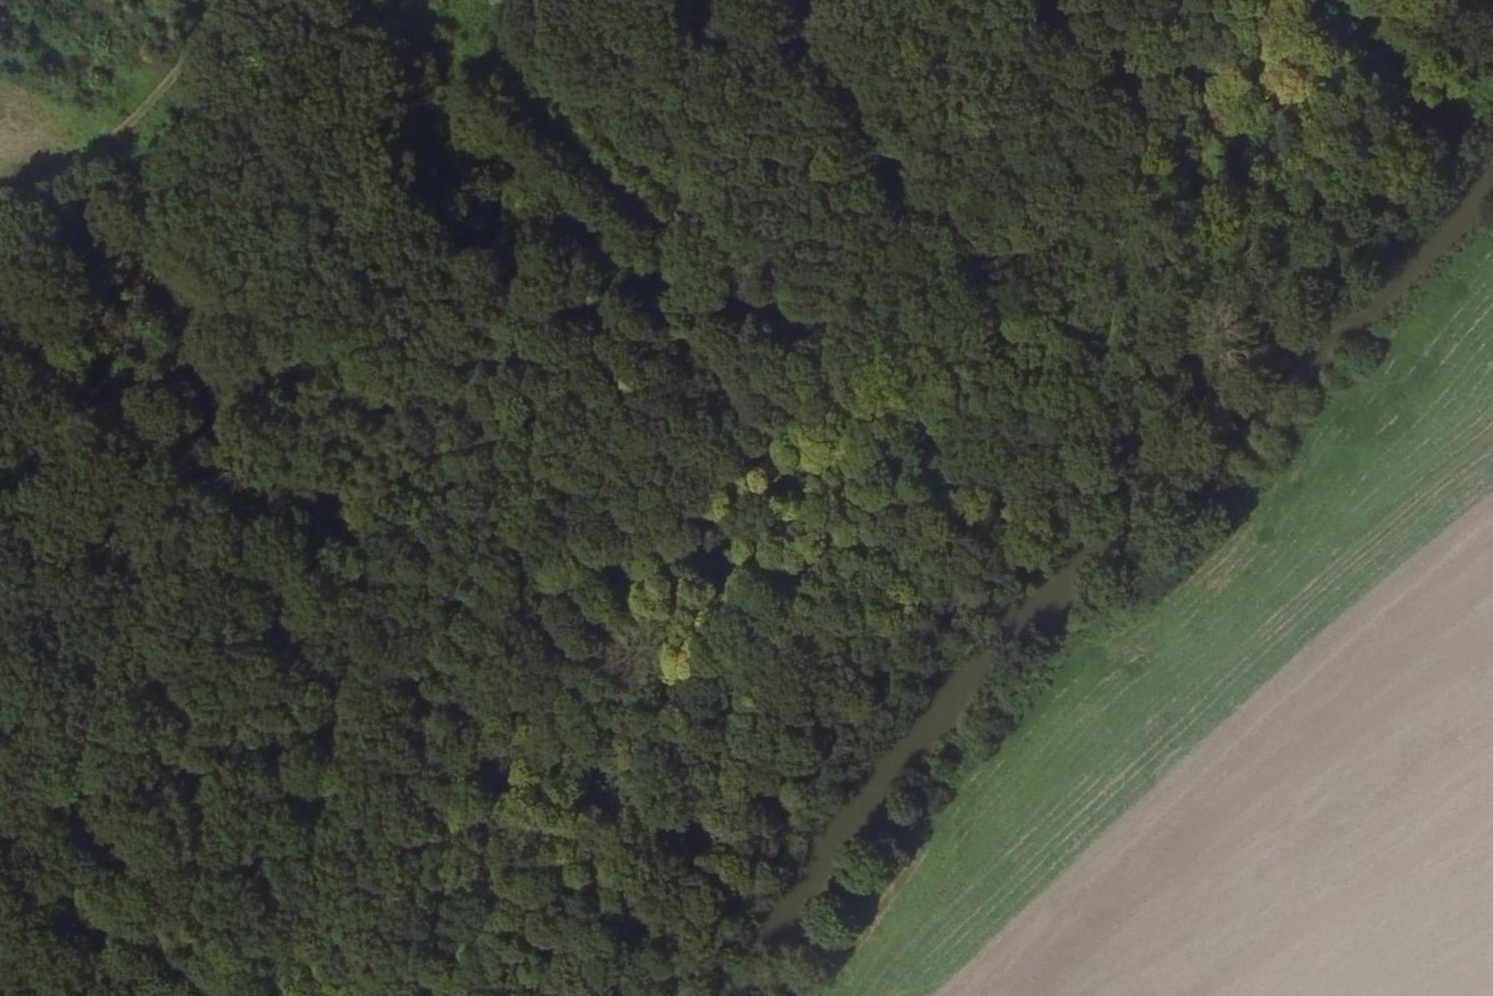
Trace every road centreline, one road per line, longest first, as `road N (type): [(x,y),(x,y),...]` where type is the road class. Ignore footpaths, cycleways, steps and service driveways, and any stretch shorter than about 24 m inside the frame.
road 1 (track): [(1492,520),(956,995)]
road 2 (track): [(0,225),(118,142),(196,51),(222,0)]

